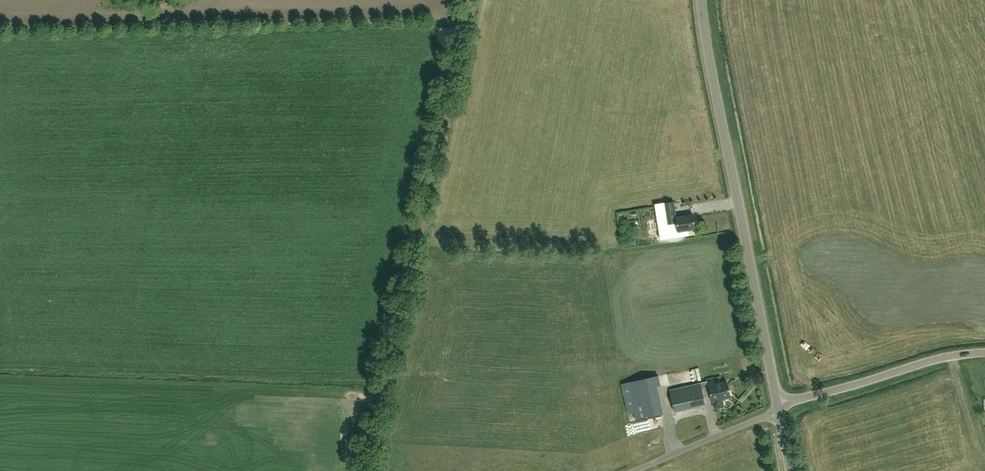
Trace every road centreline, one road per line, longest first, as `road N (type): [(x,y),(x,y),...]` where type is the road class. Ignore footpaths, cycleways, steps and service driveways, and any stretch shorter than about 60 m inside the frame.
road 1 (track): [(364,470),(468,0)]
road 2 (unclassified): [(779,407),(703,0)]
road 3 (unclassified): [(779,407),(945,357),(984,353)]
road 4 (unclassified): [(634,470),(779,407)]

